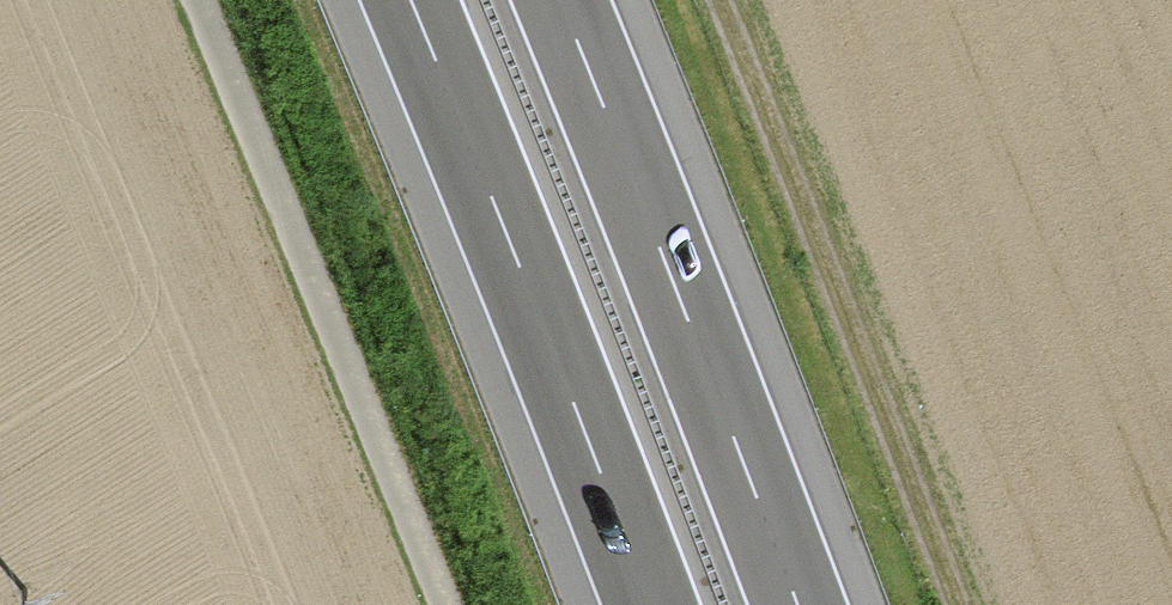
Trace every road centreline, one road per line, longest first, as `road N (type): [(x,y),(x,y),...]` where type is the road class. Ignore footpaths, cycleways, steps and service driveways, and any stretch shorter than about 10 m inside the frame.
road 1 (track): [(447,604),(192,0)]
road 2 (motorway): [(409,0),(648,604)]
road 3 (track): [(721,0),(958,604)]
road 4 (motorway): [(793,604),(556,0)]

